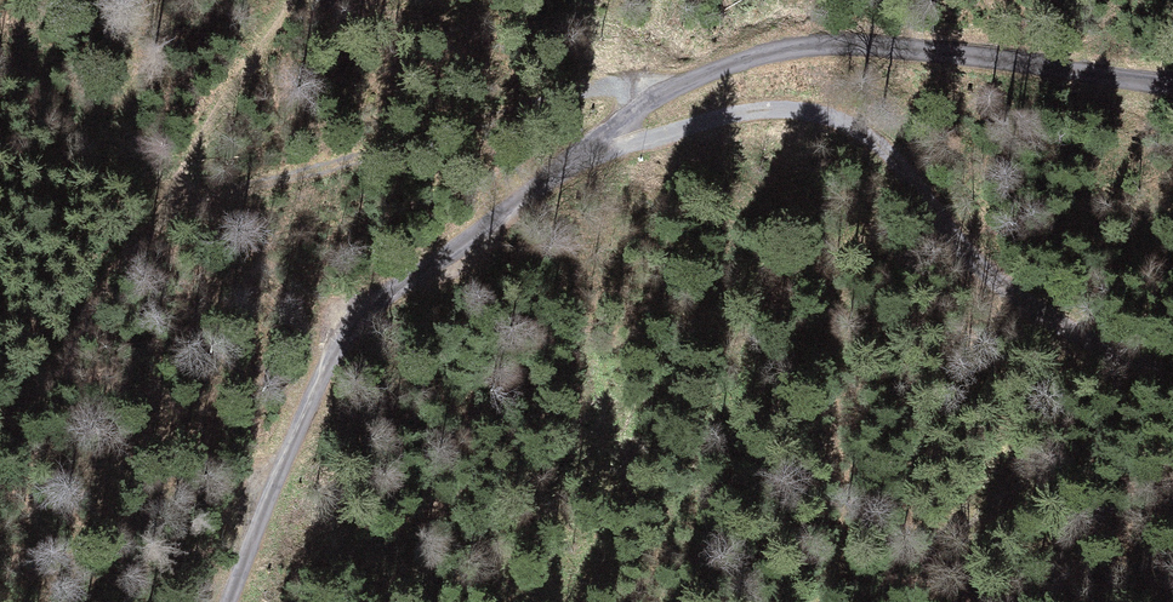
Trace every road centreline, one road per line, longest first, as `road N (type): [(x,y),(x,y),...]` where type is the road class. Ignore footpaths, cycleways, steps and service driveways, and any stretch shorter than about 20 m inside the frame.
road 1 (unclassified): [(1172,71),(1137,61),(949,44),(815,45),(705,73),(607,131),(498,220),(384,290),(283,463),(227,601)]
road 2 (track): [(0,414),(184,203),(357,162),(595,83),(651,105)]
road 3 (track): [(1172,370),(1067,327),(997,274),(864,134),(790,104),(625,142),(607,131)]

